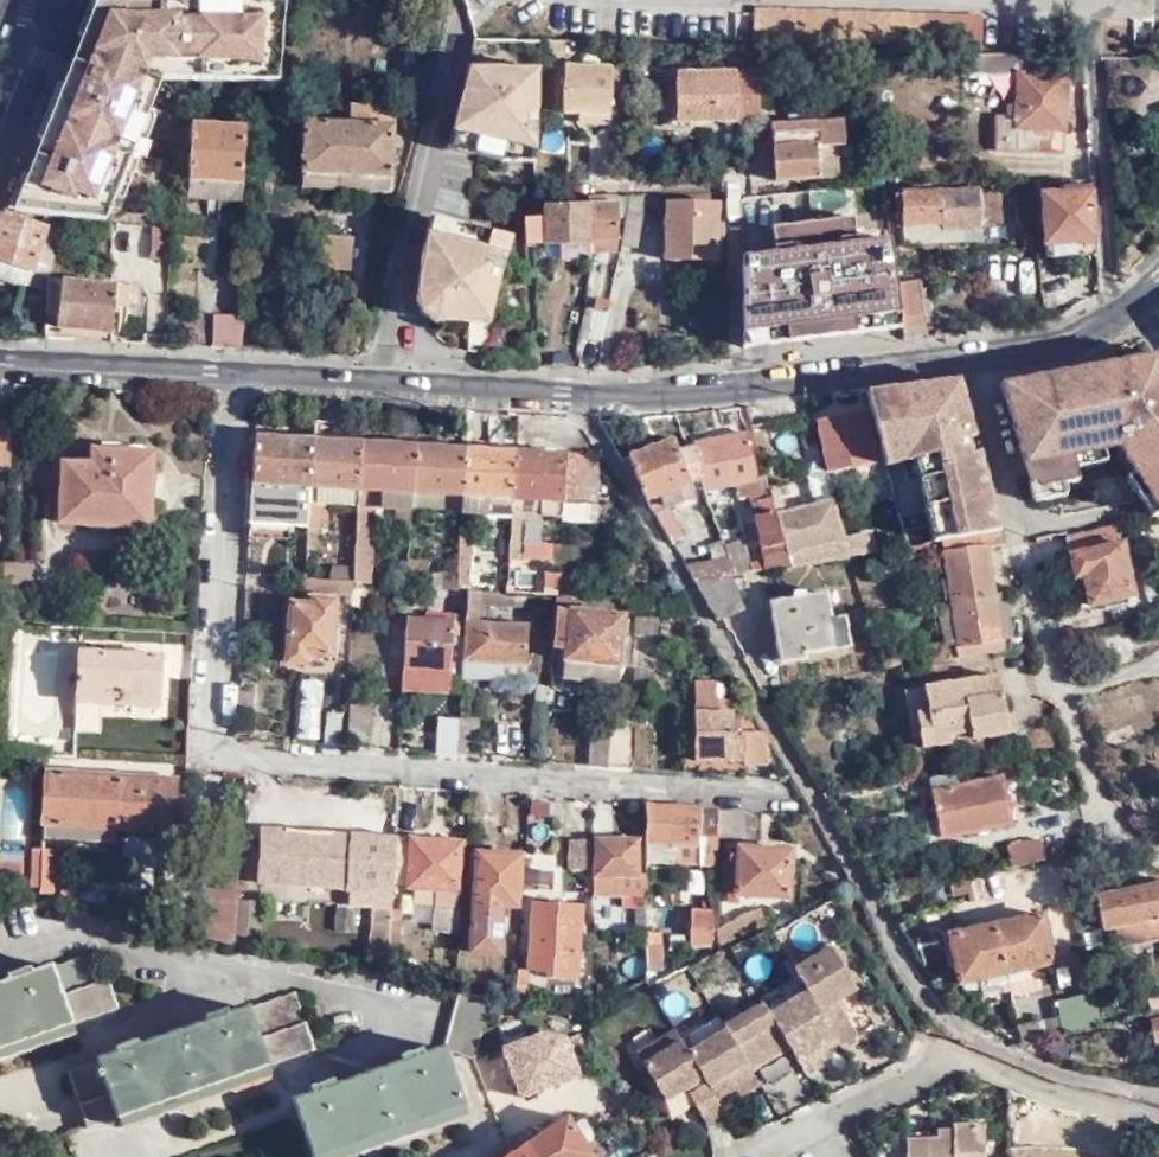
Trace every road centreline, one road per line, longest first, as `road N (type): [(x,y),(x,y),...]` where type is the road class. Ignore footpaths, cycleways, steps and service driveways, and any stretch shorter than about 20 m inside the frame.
road 1 (residential): [(587,390),(591,426),(940,1016),(1062,1074),(1158,1097)]
road 2 (residential): [(244,368),(223,748),(243,759),(766,790)]
road 3 (residential): [(972,364),(1120,844),(1158,859)]
road 4 (residential): [(373,375),(462,26),(507,0)]
road 5 (tertiary): [(587,390),(709,391),(972,364)]
road 6 (tertiary): [(0,358),(244,368)]
road 7 (tertiary): [(373,375),(587,390)]
road 8 (tertiary): [(972,364),(1065,343),(1135,304)]
road 9 (residential): [(53,15),(0,163)]
road 10 (tertiary): [(244,368),(373,375)]

